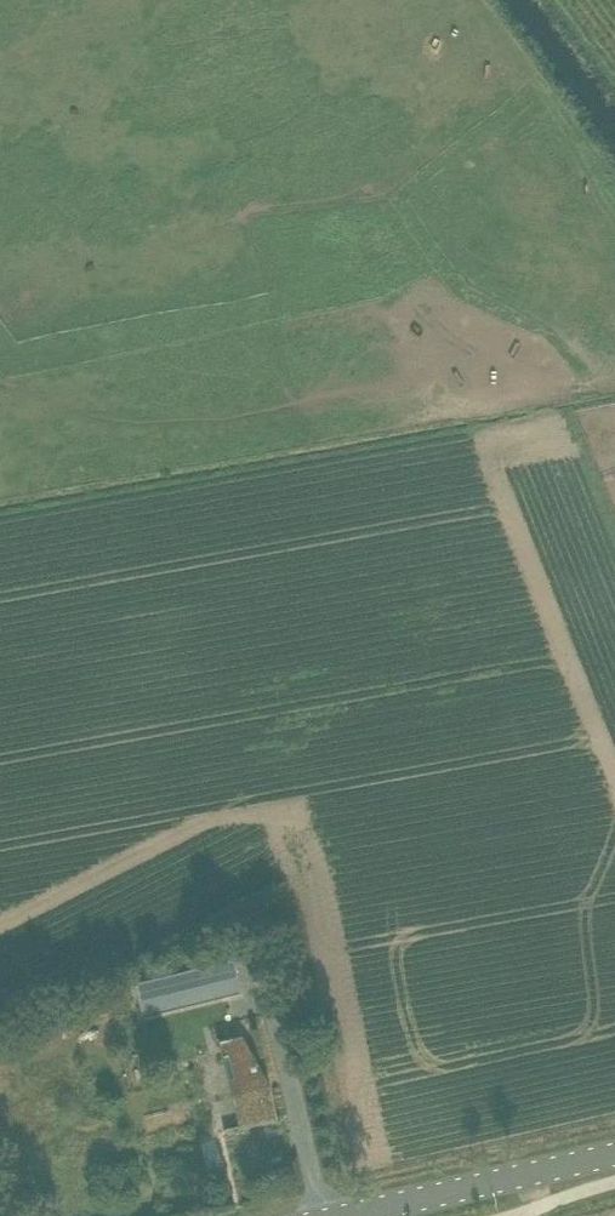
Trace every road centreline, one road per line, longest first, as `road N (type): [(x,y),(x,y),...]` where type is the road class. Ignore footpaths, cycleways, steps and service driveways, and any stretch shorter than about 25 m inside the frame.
road 1 (tertiary): [(345,1215),(614,1154)]

